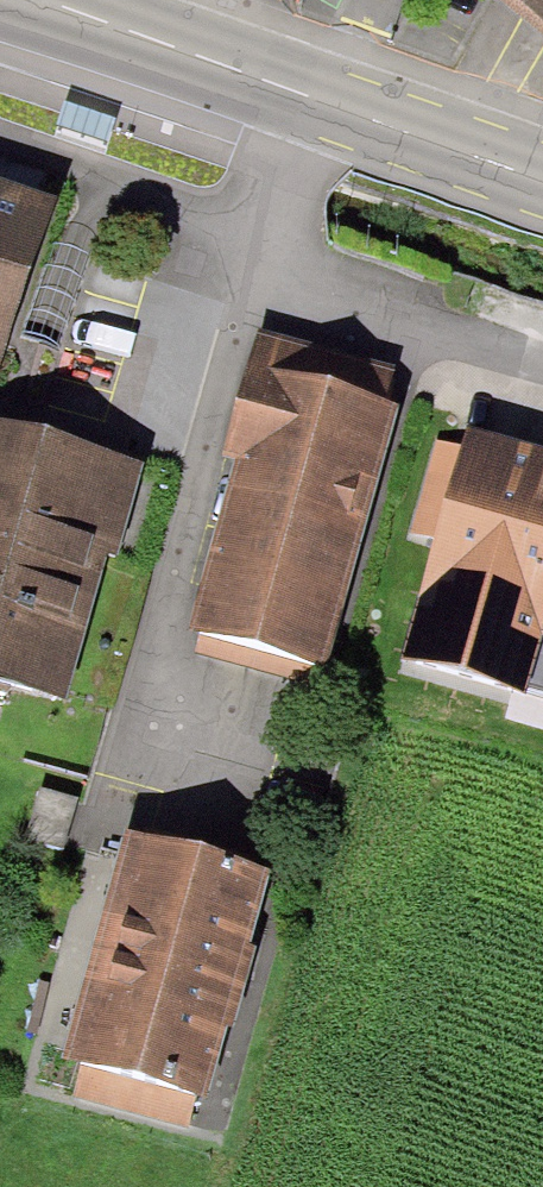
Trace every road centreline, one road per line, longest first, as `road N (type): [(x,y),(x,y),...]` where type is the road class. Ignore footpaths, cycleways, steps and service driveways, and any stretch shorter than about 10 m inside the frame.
road 1 (primary): [(29,0),(542,180)]

